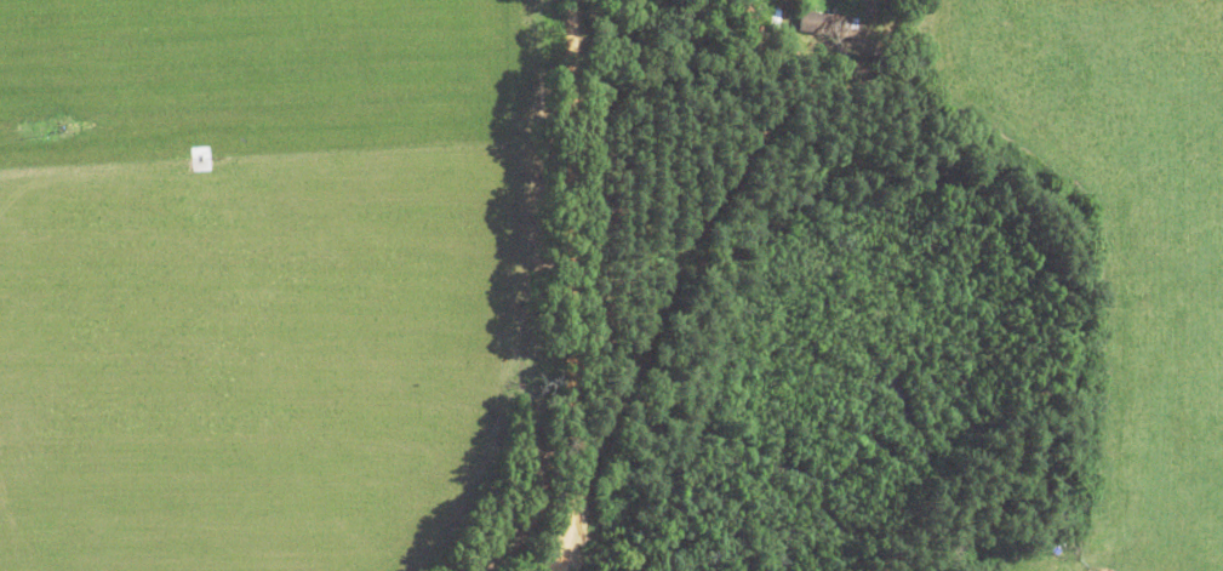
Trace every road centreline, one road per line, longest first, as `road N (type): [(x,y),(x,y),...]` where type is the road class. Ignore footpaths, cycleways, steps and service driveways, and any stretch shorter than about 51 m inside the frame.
road 1 (track): [(571,22),(1222,214)]
road 2 (track): [(570,0),(573,472),(555,570)]

